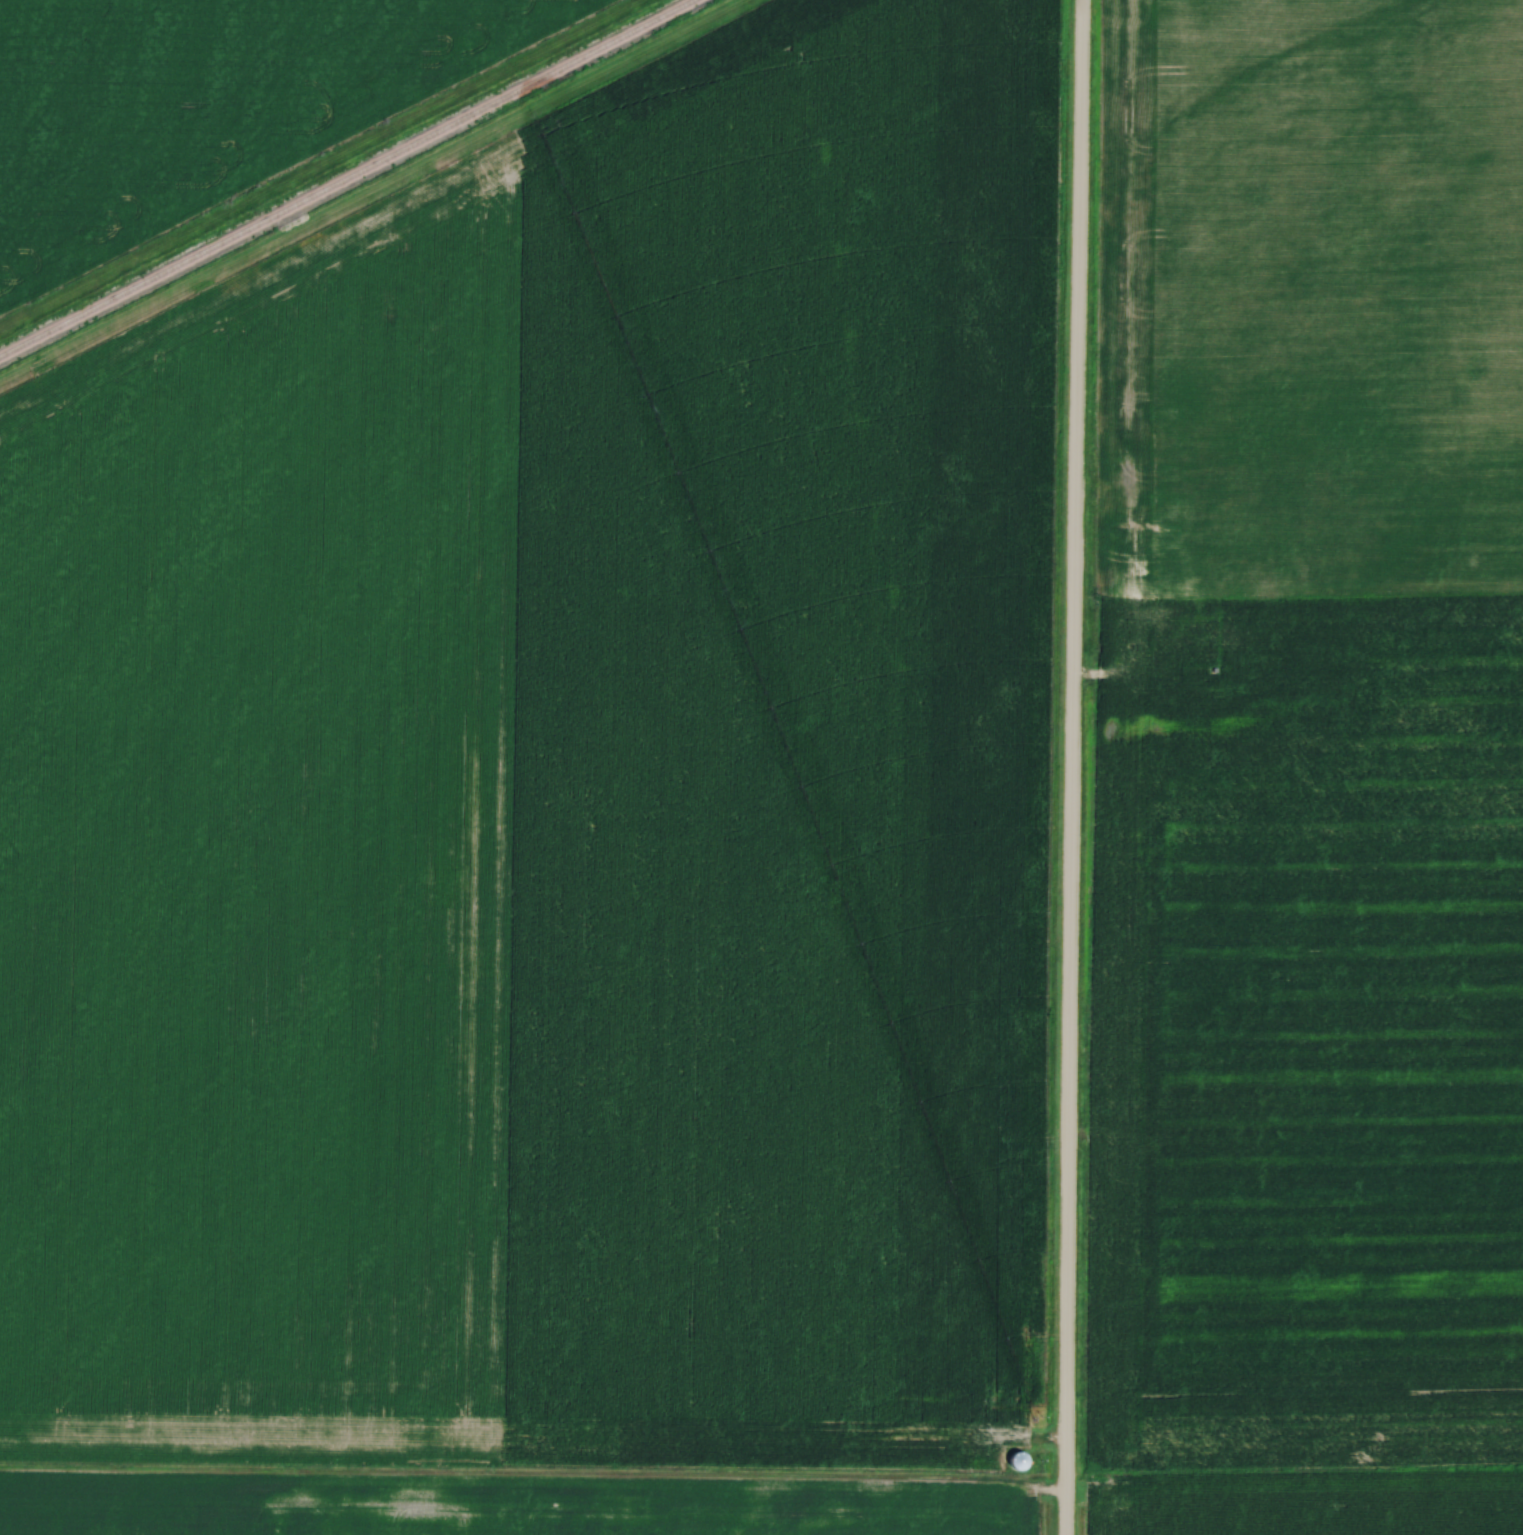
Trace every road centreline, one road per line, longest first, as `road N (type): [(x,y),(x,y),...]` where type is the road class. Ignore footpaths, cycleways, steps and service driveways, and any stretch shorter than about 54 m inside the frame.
road 1 (residential): [(1073,1534),(1080,0)]

